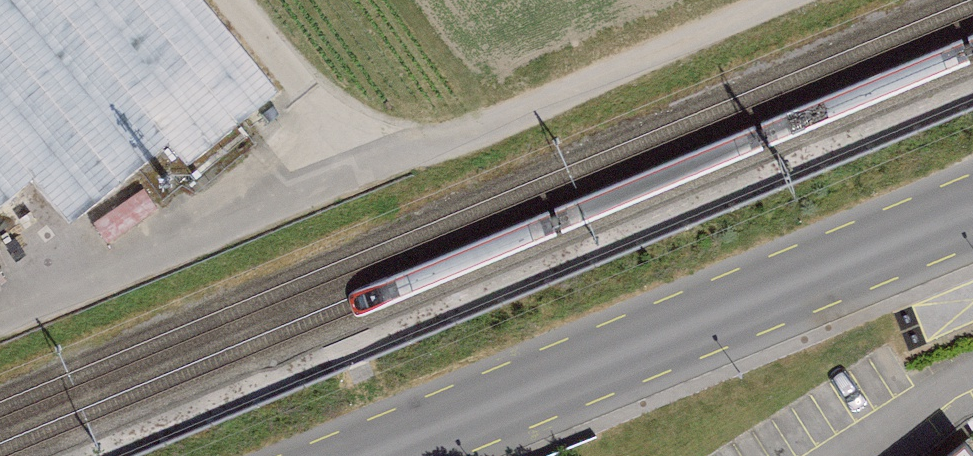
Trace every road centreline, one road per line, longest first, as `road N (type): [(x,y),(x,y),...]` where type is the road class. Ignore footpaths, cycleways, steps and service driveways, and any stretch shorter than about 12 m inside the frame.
road 1 (track): [(0,321),(774,0)]
road 2 (primary): [(362,455),(972,209)]

